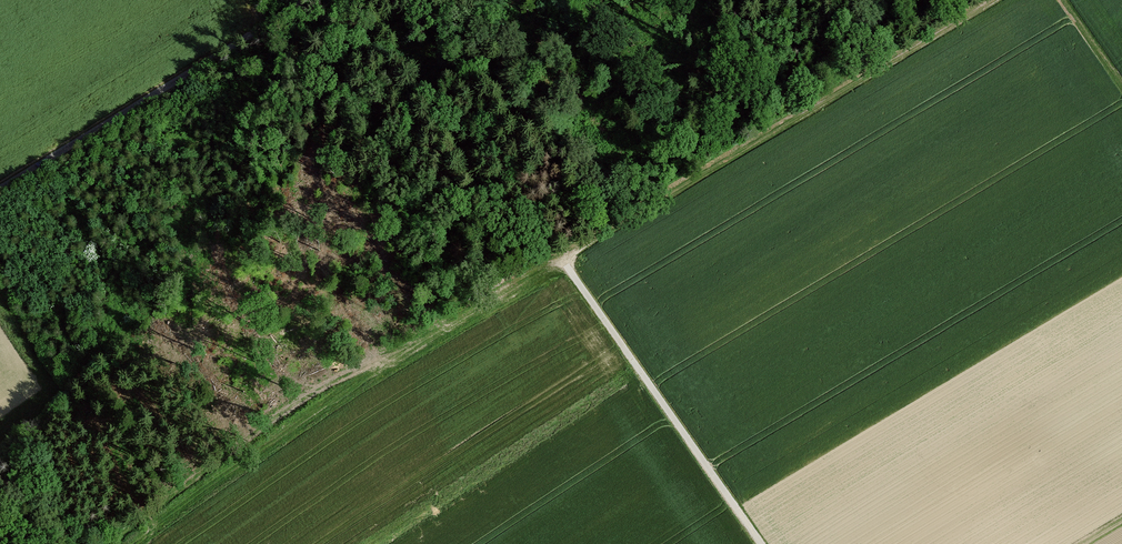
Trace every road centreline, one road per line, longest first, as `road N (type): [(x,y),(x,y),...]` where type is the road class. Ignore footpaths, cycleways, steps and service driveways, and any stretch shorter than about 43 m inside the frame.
road 1 (track): [(407,347),(1001,0)]
road 2 (track): [(0,191),(309,0)]
road 3 (track): [(762,543),(560,256)]

